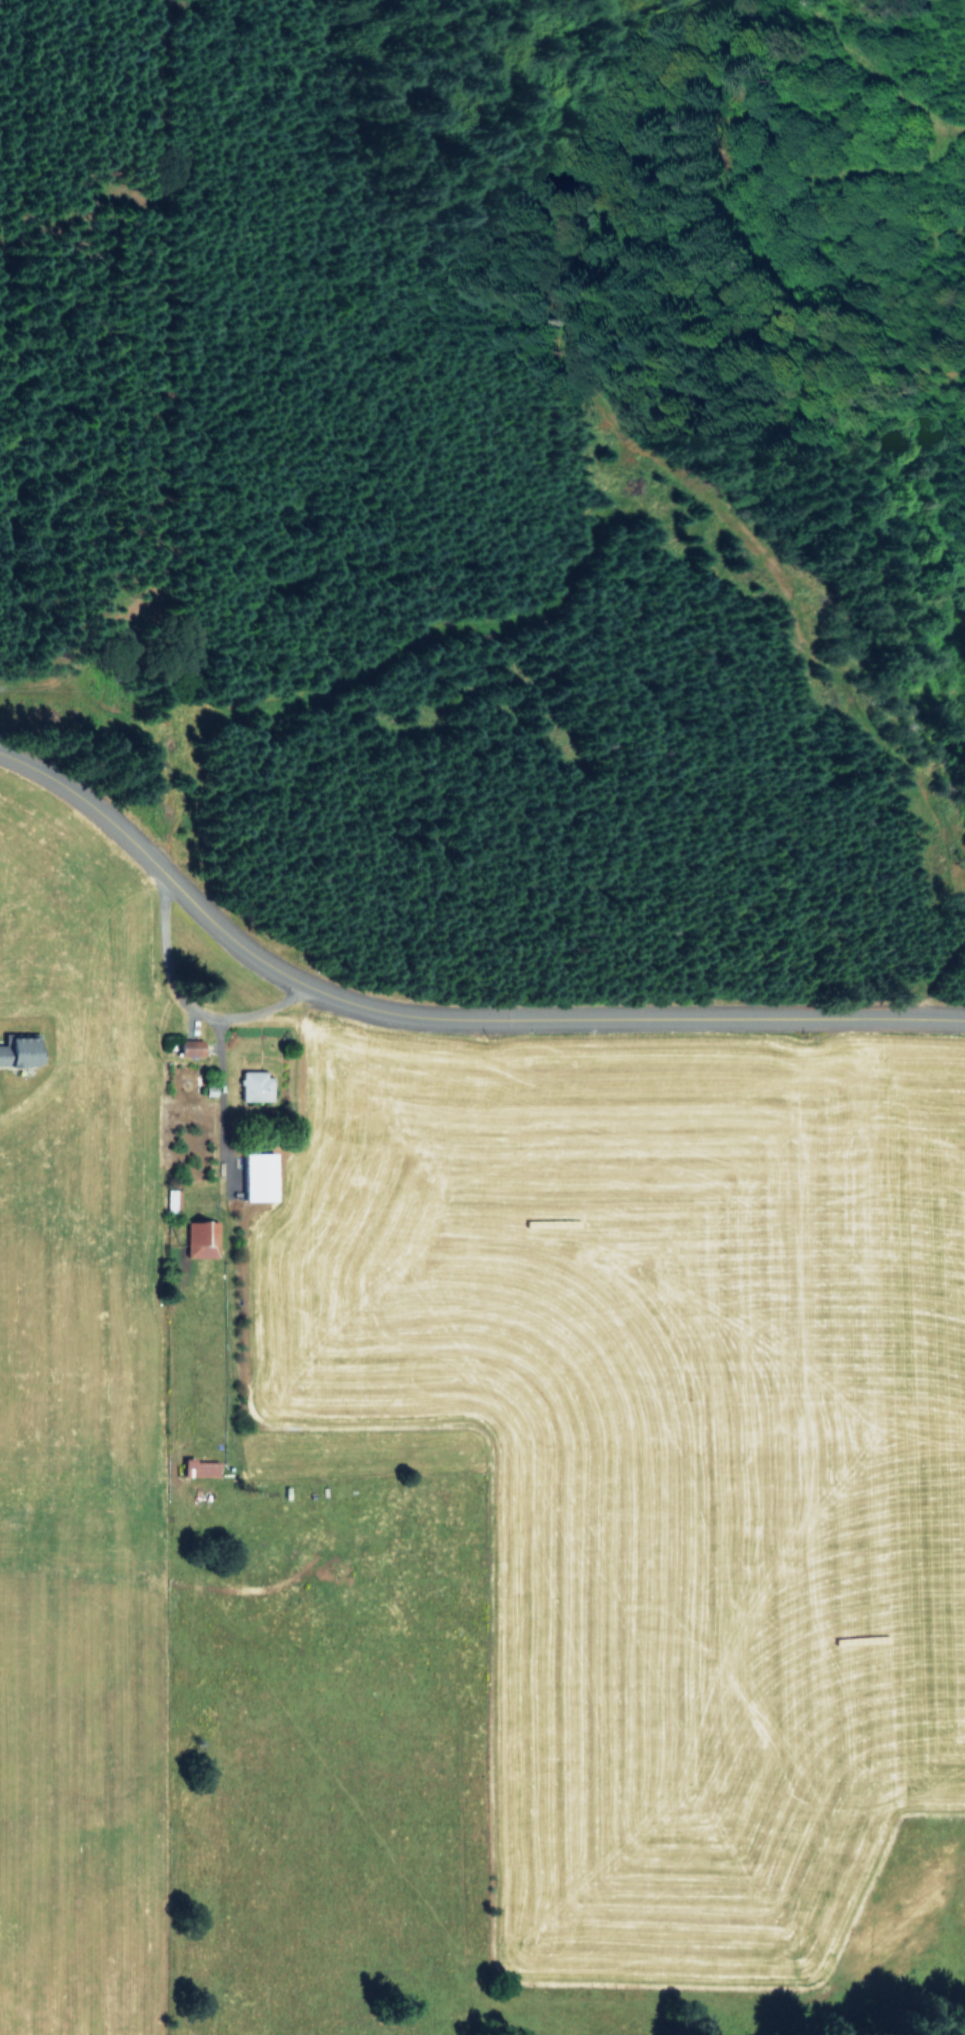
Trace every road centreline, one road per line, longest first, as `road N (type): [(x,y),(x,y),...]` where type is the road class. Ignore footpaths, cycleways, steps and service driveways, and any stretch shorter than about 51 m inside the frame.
road 1 (tertiary): [(964,1021),(464,1023),(362,1008),(263,962),(86,800),(0,752)]
road 2 (track): [(797,0),(917,113),(964,131)]

